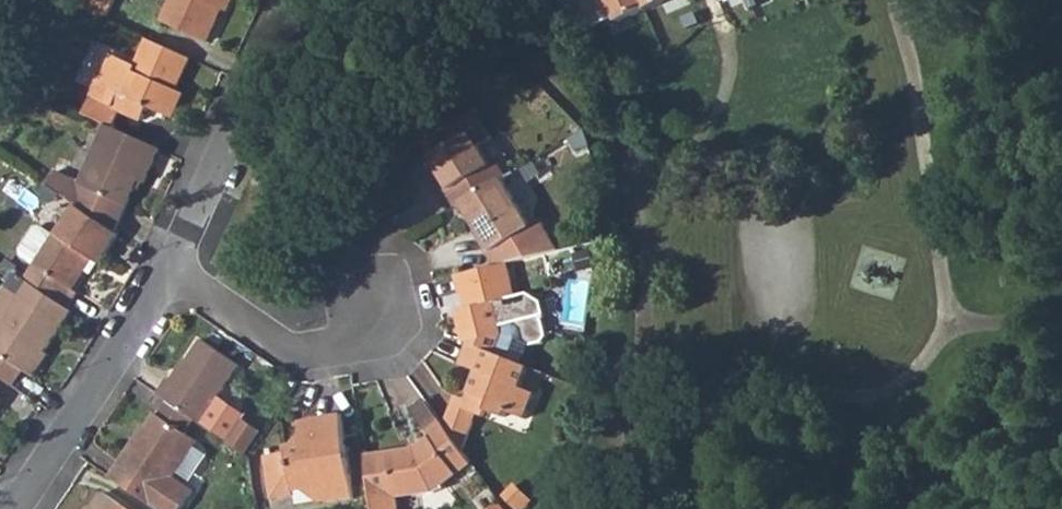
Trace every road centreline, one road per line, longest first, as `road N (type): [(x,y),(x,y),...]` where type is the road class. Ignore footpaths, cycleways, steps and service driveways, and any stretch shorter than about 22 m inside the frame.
road 1 (residential): [(285,0),(169,274)]
road 2 (residential): [(169,274),(18,508)]
road 3 (residential): [(169,274),(292,350),(339,344),(379,287)]

